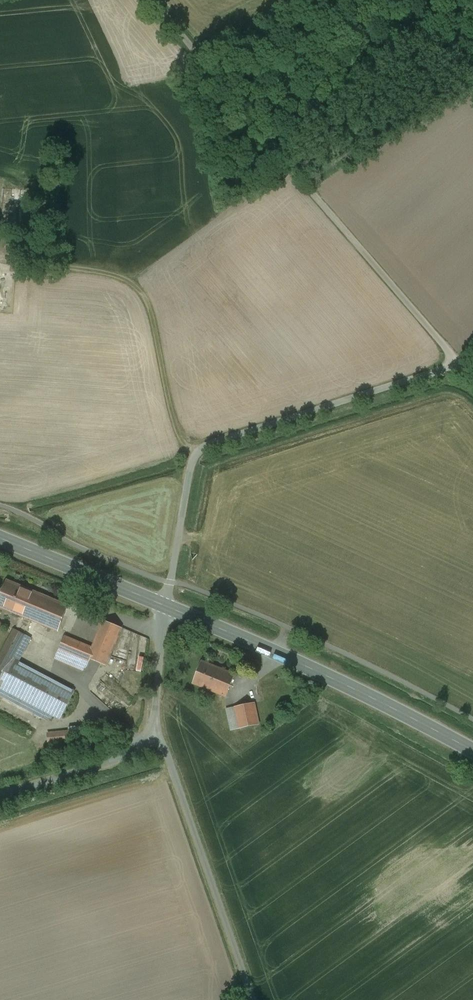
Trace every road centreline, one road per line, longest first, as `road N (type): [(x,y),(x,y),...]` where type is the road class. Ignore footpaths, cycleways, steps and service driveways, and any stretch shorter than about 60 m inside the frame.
road 1 (track): [(153,0),(472,381)]
road 2 (unclassified): [(166,606),(193,452),(472,355)]
road 3 (primary): [(472,750),(166,606)]
road 4 (track): [(0,259),(121,277),(143,287),(177,430),(193,452)]
road 5 (unclassified): [(151,720),(251,999)]
road 6 (primary): [(166,606),(0,538)]
road 7 (unclassified): [(151,720),(105,759),(0,791)]

